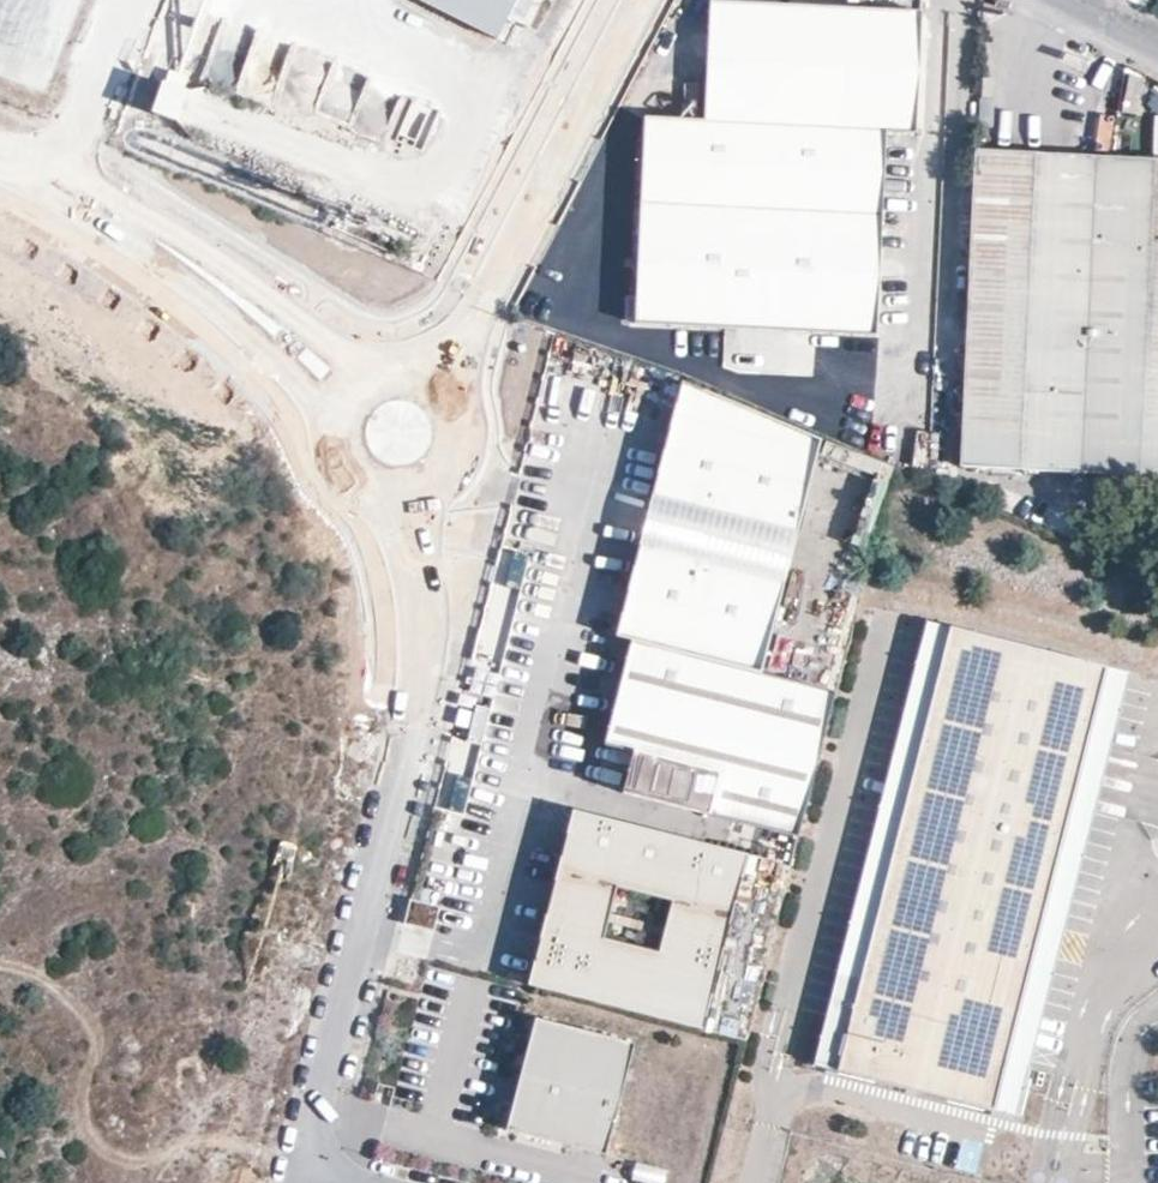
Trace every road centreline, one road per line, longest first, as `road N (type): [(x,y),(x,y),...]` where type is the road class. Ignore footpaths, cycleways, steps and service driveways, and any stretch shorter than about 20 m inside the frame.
road 1 (residential): [(300,1182),(419,684)]
road 2 (tertiary): [(484,306),(645,0)]
road 3 (tertiary): [(384,377),(186,250),(132,226)]
road 4 (tertiary): [(132,226),(342,413)]
road 5 (residential): [(419,684),(430,646),(426,540),(438,488)]
road 6 (residential): [(384,499),(410,591),(419,684)]
road 7 (tertiary): [(0,168),(132,226)]
road 8 (tertiary): [(461,424),(460,391),(484,306)]

